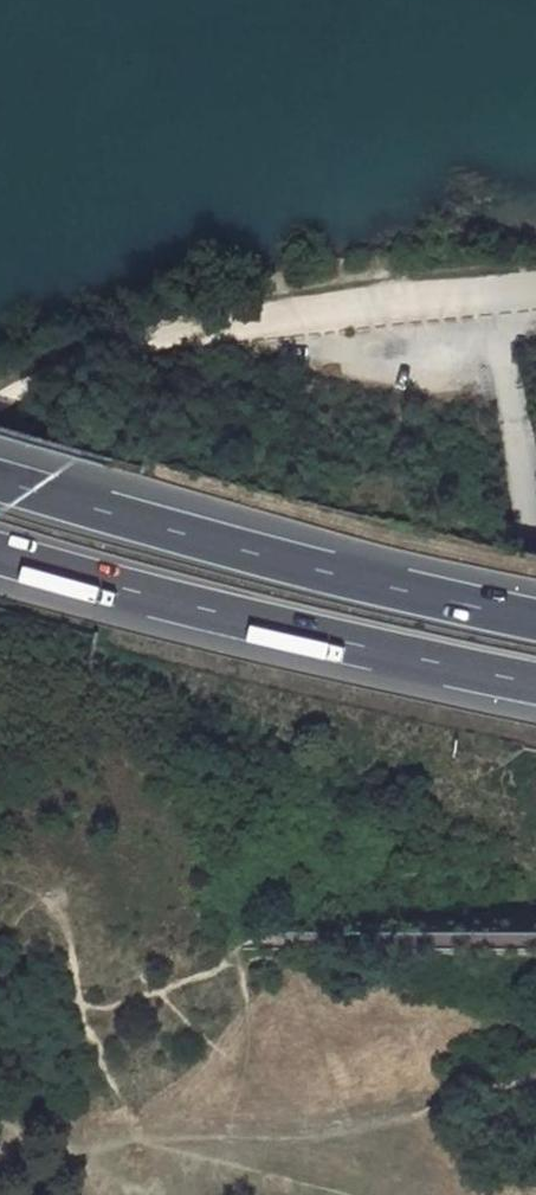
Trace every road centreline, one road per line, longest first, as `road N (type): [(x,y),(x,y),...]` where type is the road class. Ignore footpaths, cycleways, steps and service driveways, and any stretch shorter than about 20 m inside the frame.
road 1 (trunk): [(535,619),(337,575),(0,480)]
road 2 (trunk): [(0,555),(535,682)]

